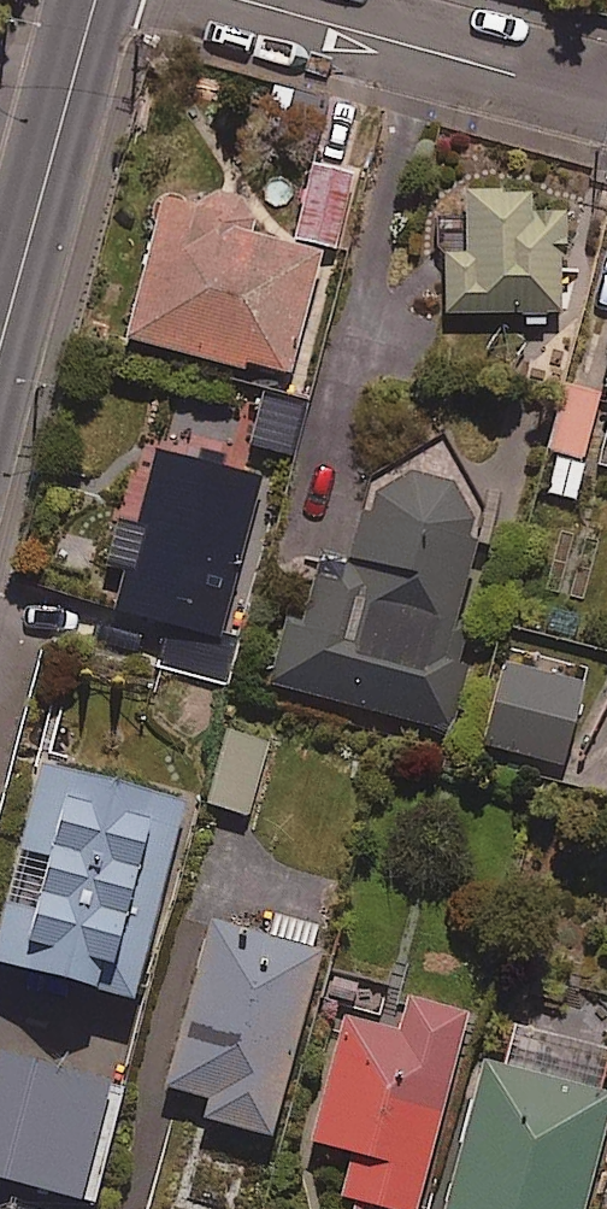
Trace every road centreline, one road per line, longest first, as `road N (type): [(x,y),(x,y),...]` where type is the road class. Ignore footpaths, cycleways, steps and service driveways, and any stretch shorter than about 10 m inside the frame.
road 1 (residential): [(606,98),(213,0)]
road 2 (tertiary): [(0,352),(88,0)]

